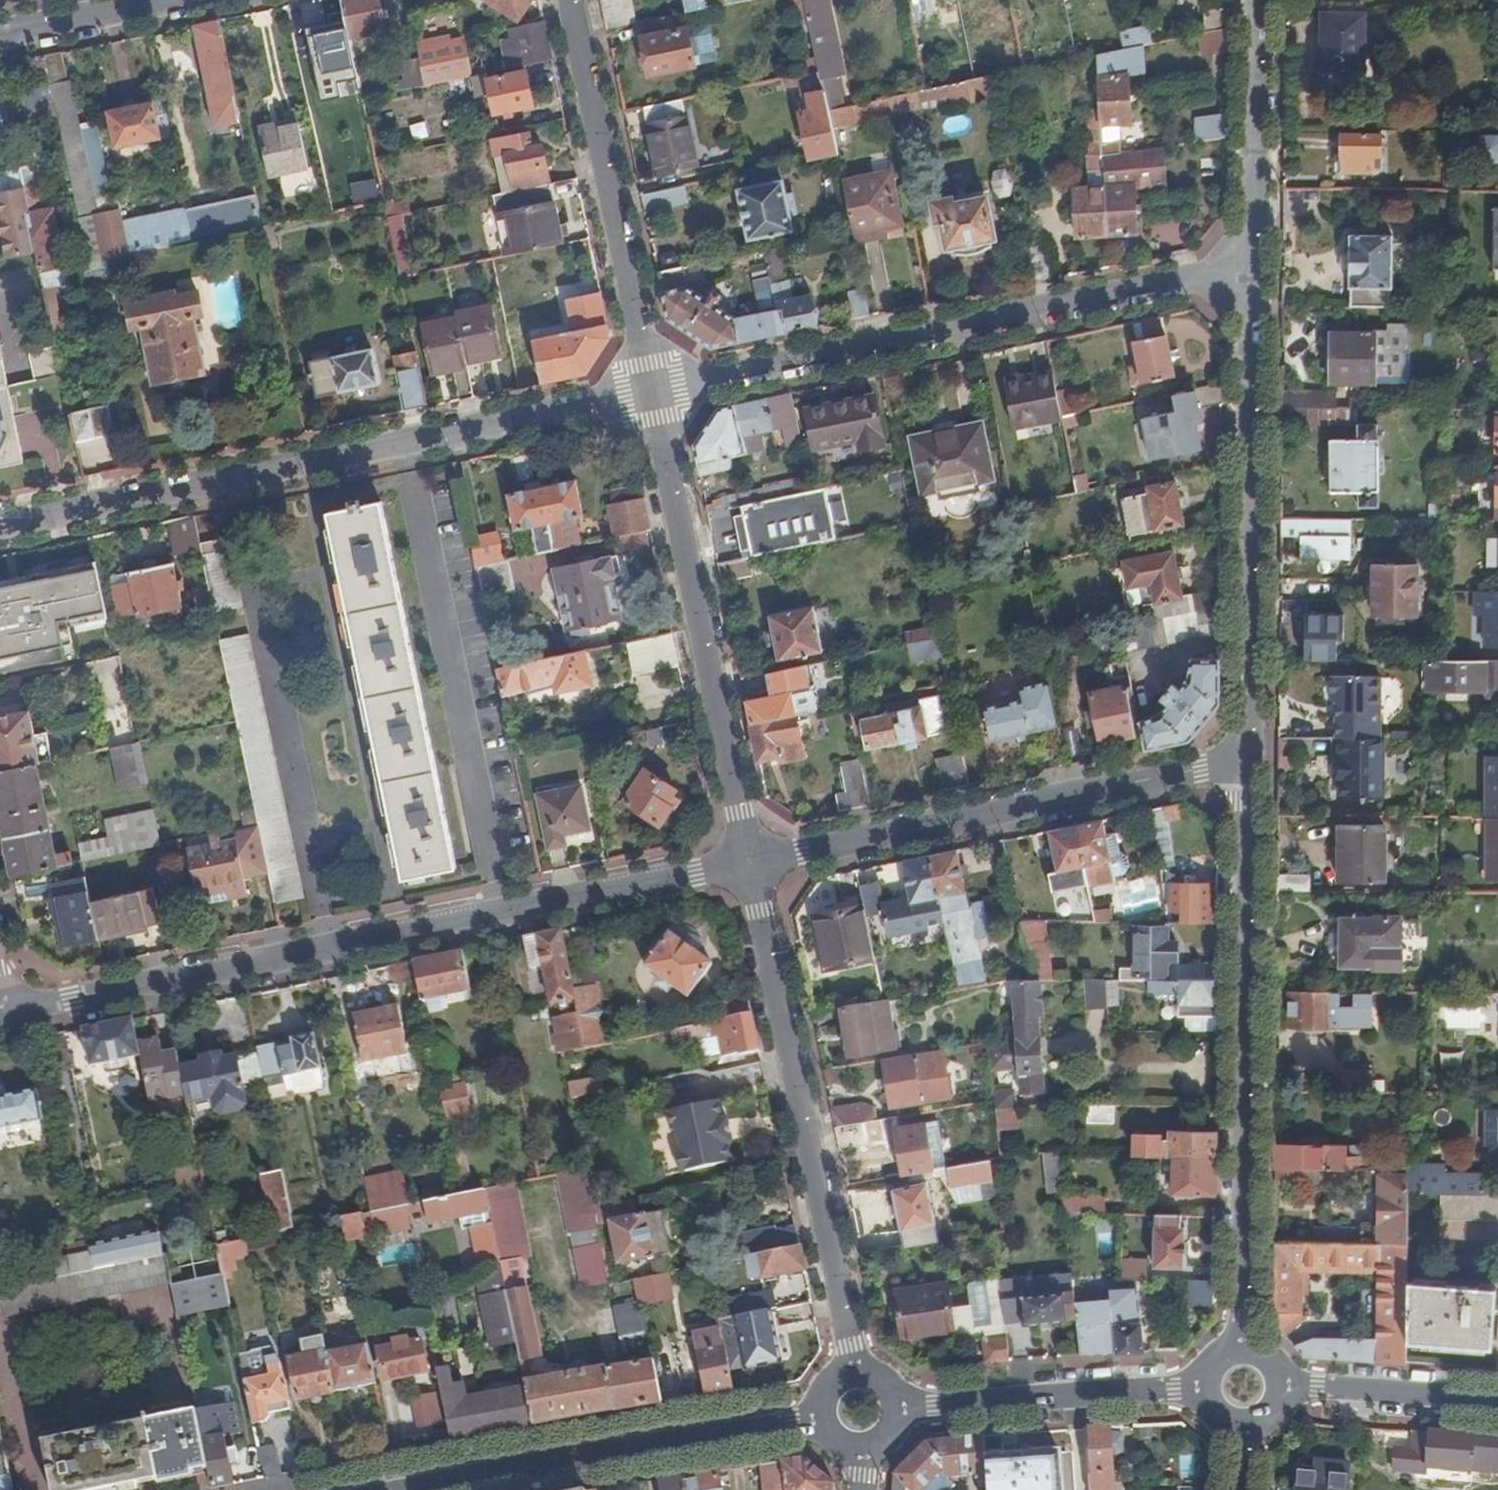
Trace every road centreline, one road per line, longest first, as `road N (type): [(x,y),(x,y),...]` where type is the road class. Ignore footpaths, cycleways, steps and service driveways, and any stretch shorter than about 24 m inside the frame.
road 1 (residential): [(7,1010),(753,864)]
road 2 (residential): [(0,528),(653,394)]
road 3 (residential): [(653,394),(1257,265)]
road 4 (residential): [(1250,1349),(1248,760)]
road 5 (residential): [(859,1370),(753,864)]
road 6 (residential): [(753,864),(1248,760)]
road 7 (residential): [(1248,760),(1257,265)]
road 8 (residential): [(753,864),(653,394)]
road 9 (residential): [(823,1419),(415,1489)]
road 10 (residential): [(653,394),(572,0)]
road 11 (residential): [(1206,1389),(905,1408)]
road 12 (residential): [(1257,265),(1261,0)]
road 13 (residential): [(1497,1404),(1287,1390)]
road 14 (residential): [(185,0),(0,37)]

